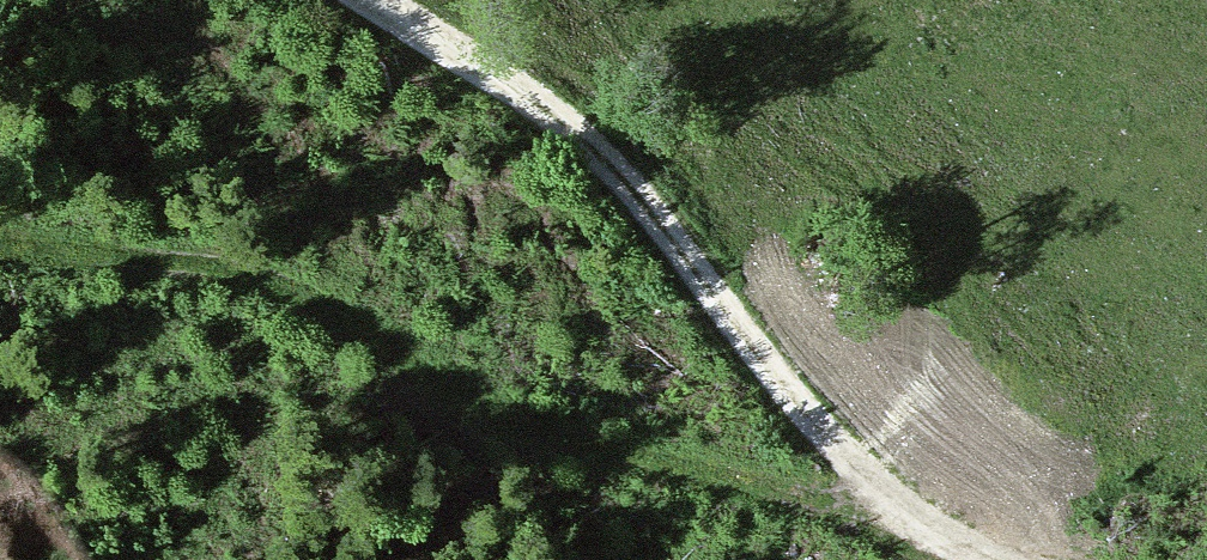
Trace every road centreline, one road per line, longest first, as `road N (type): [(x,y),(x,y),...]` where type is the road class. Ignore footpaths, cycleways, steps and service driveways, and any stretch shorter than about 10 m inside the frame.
road 1 (track): [(0,235),(217,261),(353,315),(480,405),(817,497),(923,516)]
road 2 (track): [(365,0),(598,147),(852,459),(894,499),(1004,559)]

